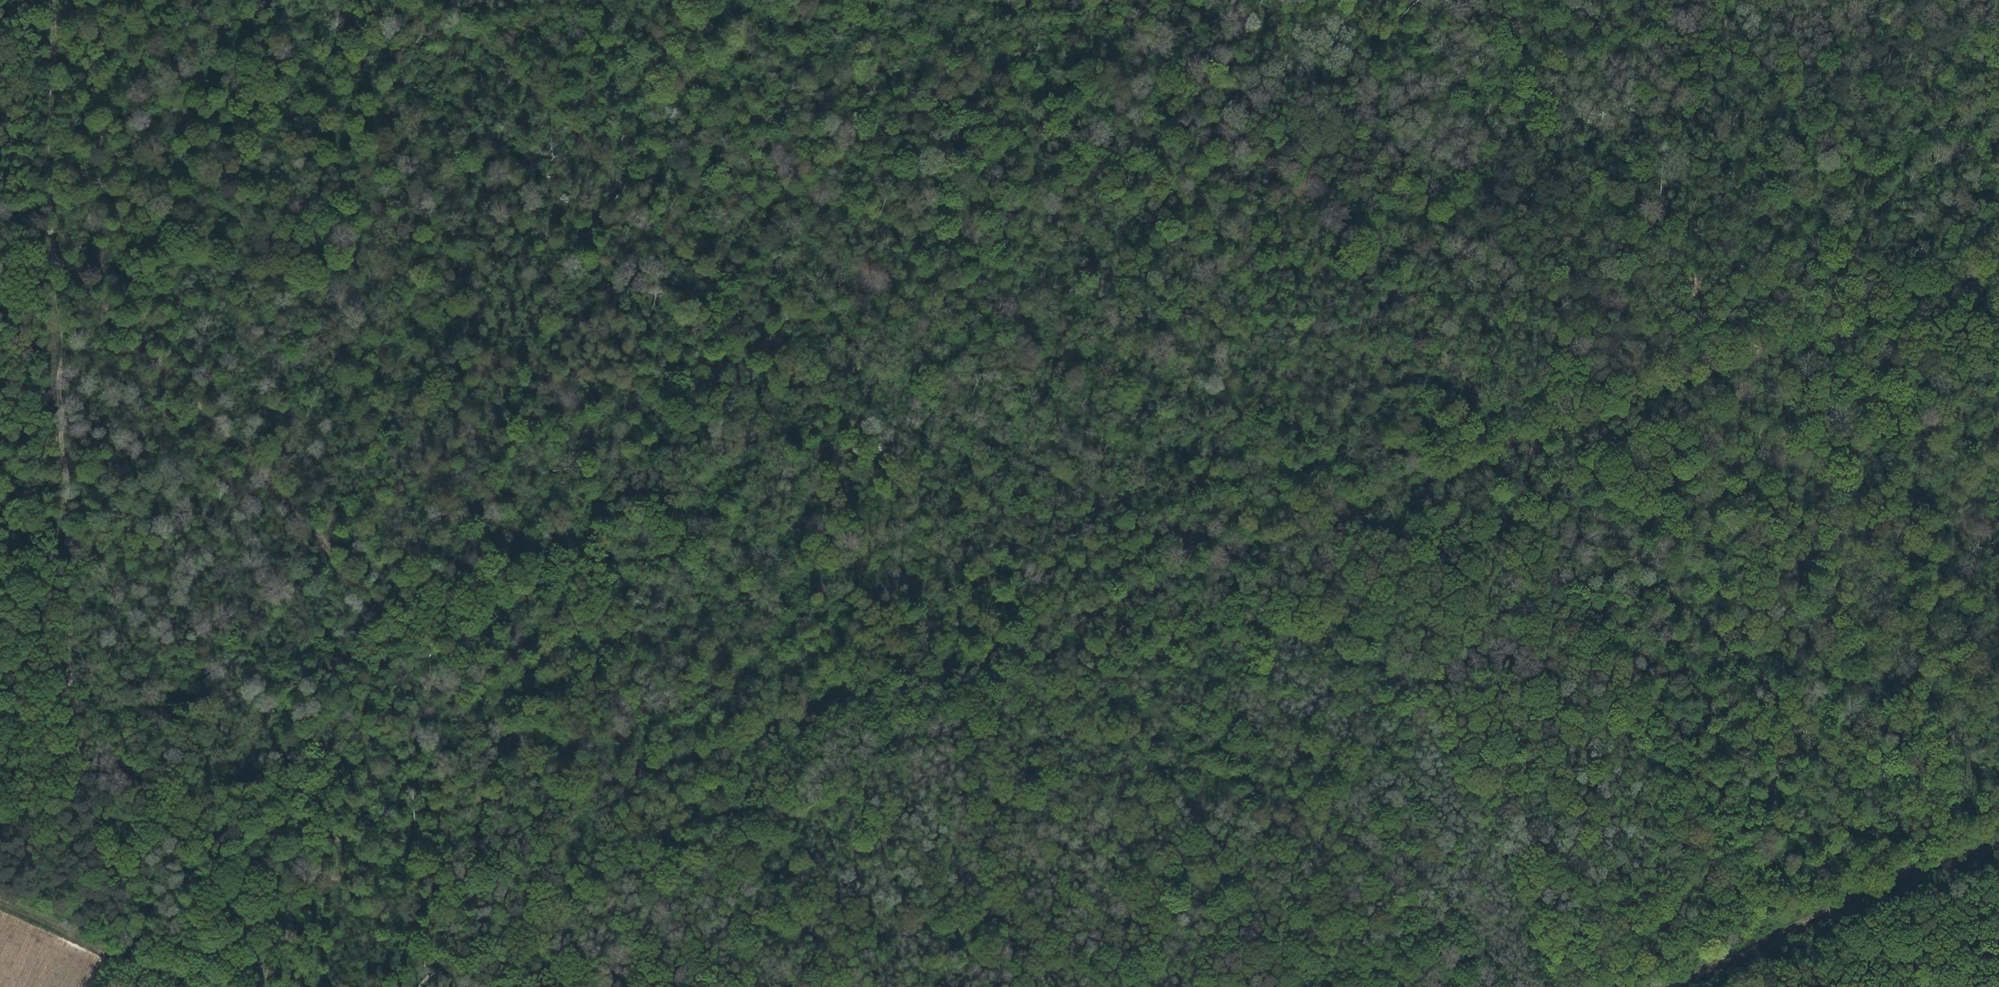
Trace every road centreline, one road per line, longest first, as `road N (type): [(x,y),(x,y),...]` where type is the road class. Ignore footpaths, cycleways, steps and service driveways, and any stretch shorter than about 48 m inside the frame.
road 1 (track): [(1717,0),(1998,306)]
road 2 (track): [(1998,846),(1668,986)]
road 3 (track): [(189,986),(0,901)]

